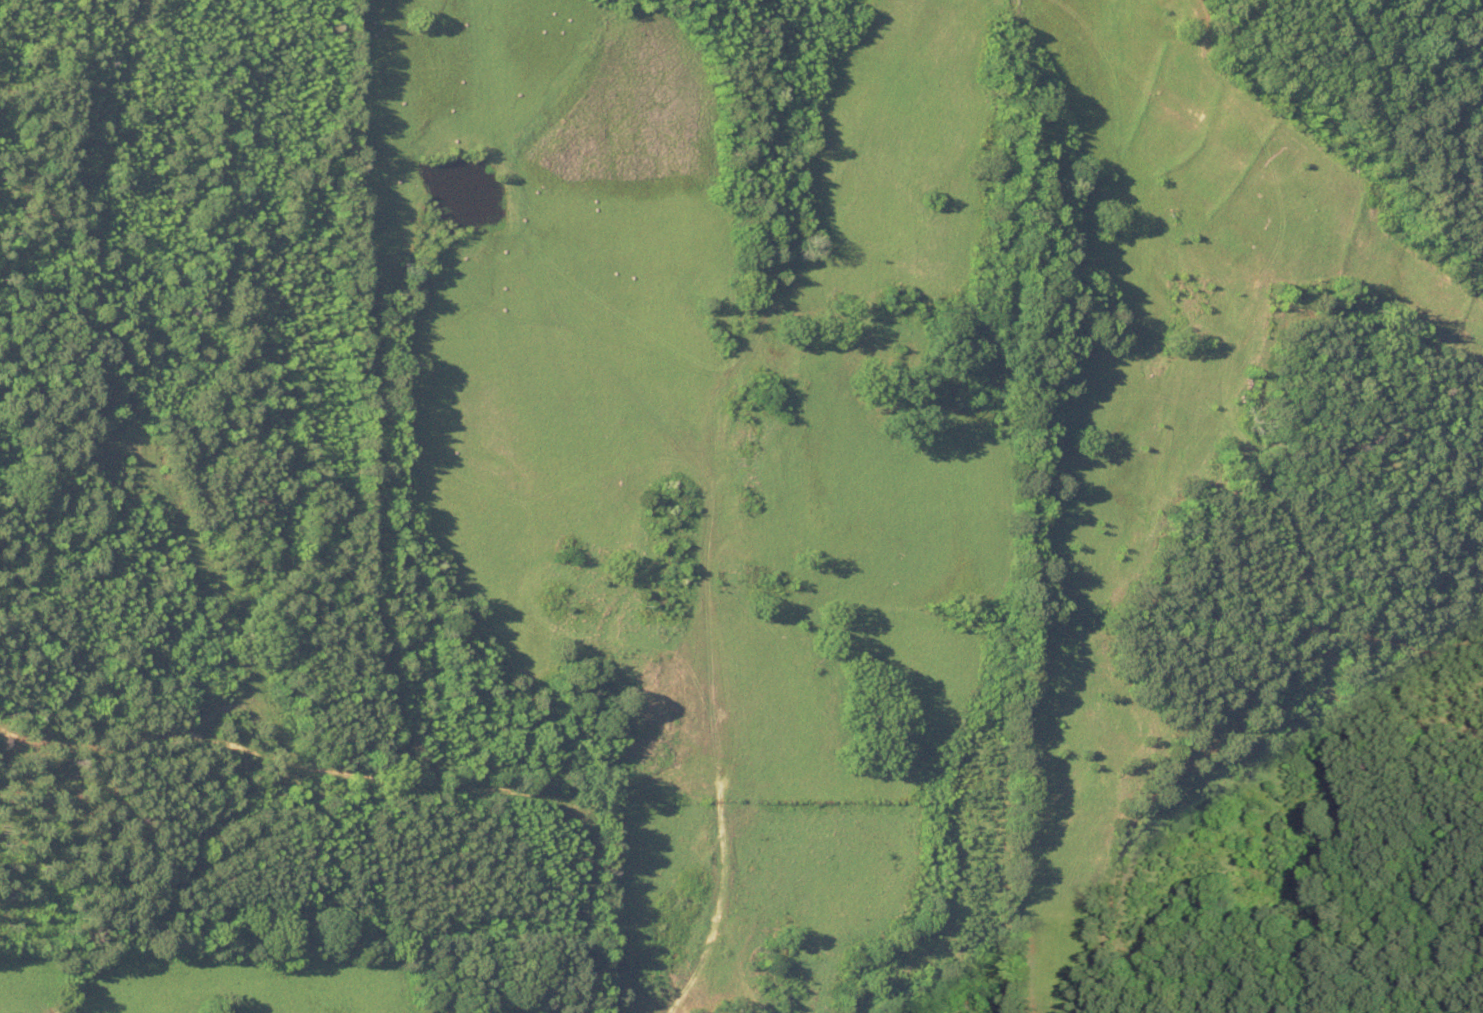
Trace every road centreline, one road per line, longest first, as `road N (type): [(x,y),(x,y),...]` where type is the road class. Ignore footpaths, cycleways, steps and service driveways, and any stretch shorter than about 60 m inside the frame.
road 1 (residential): [(637,1012),(646,955),(635,849),(585,793),(565,793)]

